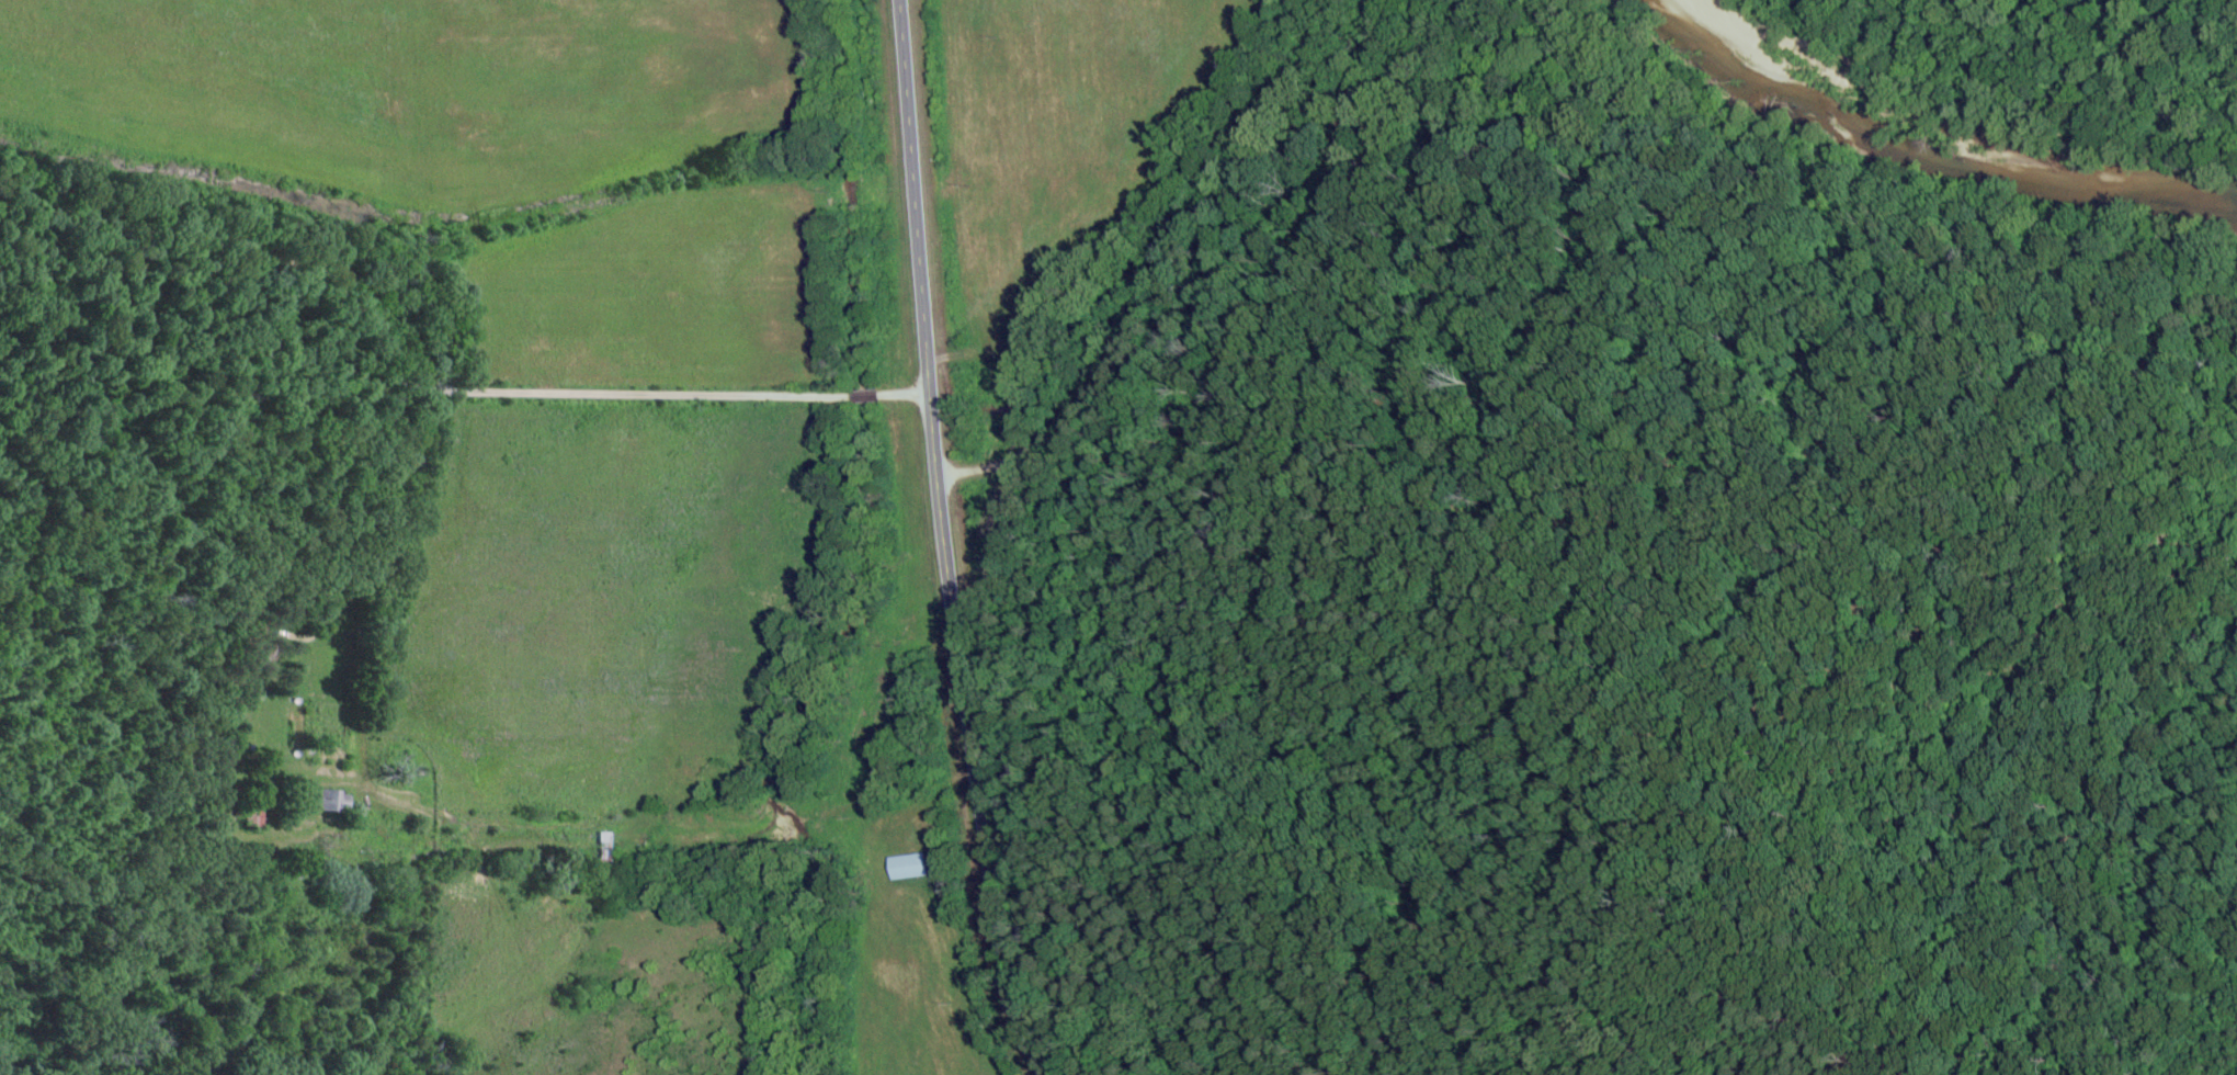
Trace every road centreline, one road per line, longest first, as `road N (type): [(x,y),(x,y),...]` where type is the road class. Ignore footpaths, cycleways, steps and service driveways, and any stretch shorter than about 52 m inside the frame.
road 1 (secondary): [(1039,1074),(998,951),(939,540),(903,0)]

